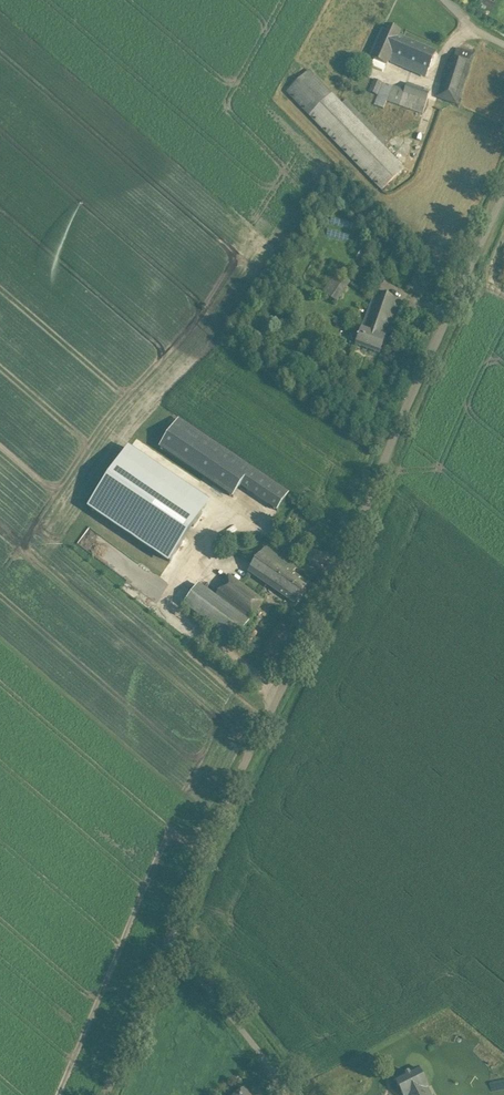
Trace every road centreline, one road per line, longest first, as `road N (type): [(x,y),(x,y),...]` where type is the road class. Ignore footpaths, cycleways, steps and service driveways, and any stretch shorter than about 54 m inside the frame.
road 1 (unclassified): [(170,940),(244,750),(503,191)]
road 2 (unclassified): [(287,1094),(170,940)]
road 3 (unclassified): [(106,1094),(170,940)]

